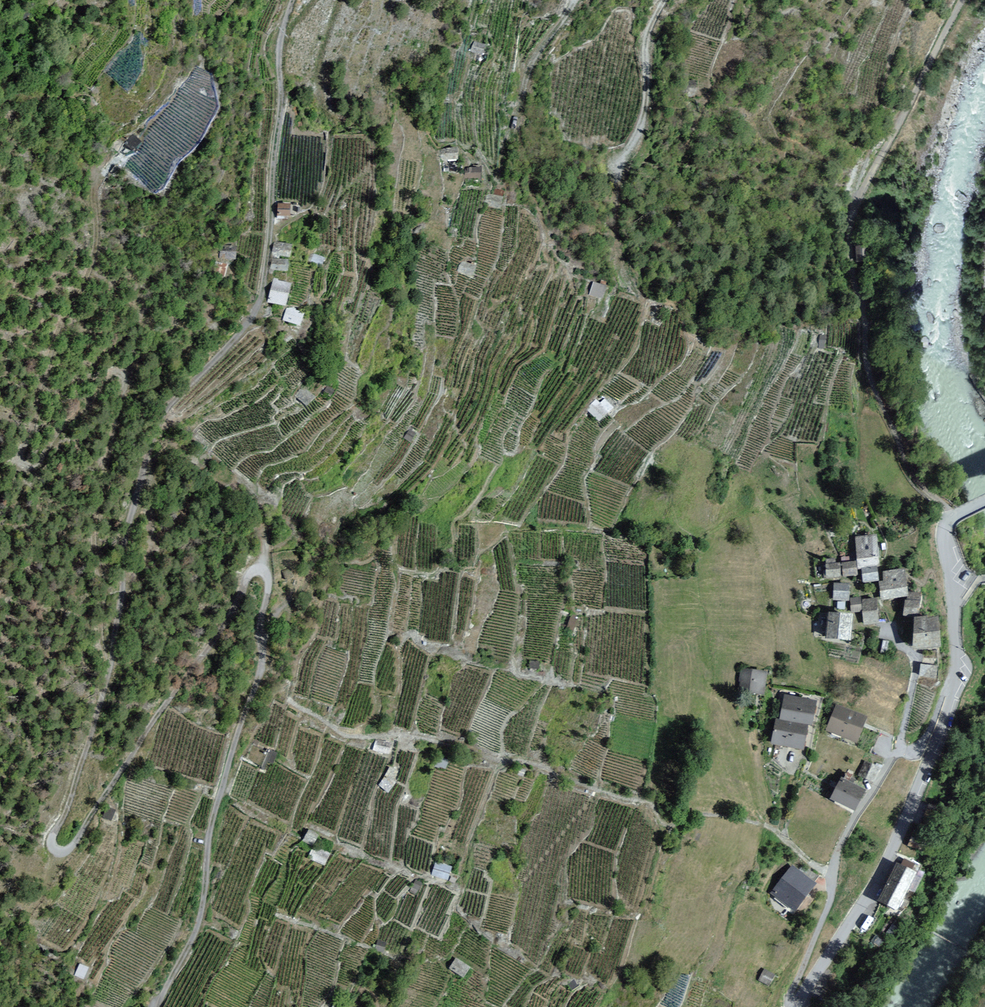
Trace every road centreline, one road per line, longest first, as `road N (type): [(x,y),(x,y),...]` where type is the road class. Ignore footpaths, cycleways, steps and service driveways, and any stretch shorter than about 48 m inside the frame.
road 1 (track): [(168,1006),(201,926),(220,803),(264,664),(264,574),(256,569),(72,852),(57,851),(55,838),(81,782),(116,660),(122,568),(161,419),(248,323),(265,277),(278,41),(293,0)]
road 2 (track): [(830,874),(761,823),(718,814),(667,822),(652,802),(539,765),(411,736),(345,733),(289,699)]
road 3 (track): [(963,0),(852,214),(849,249),(883,404),(926,490),(952,517)]
road 4 (residential): [(796,1006),(884,873),(958,678),(946,533),(962,512)]
road 5 (track): [(662,0),(650,39),(644,129),(625,161),(603,278)]

